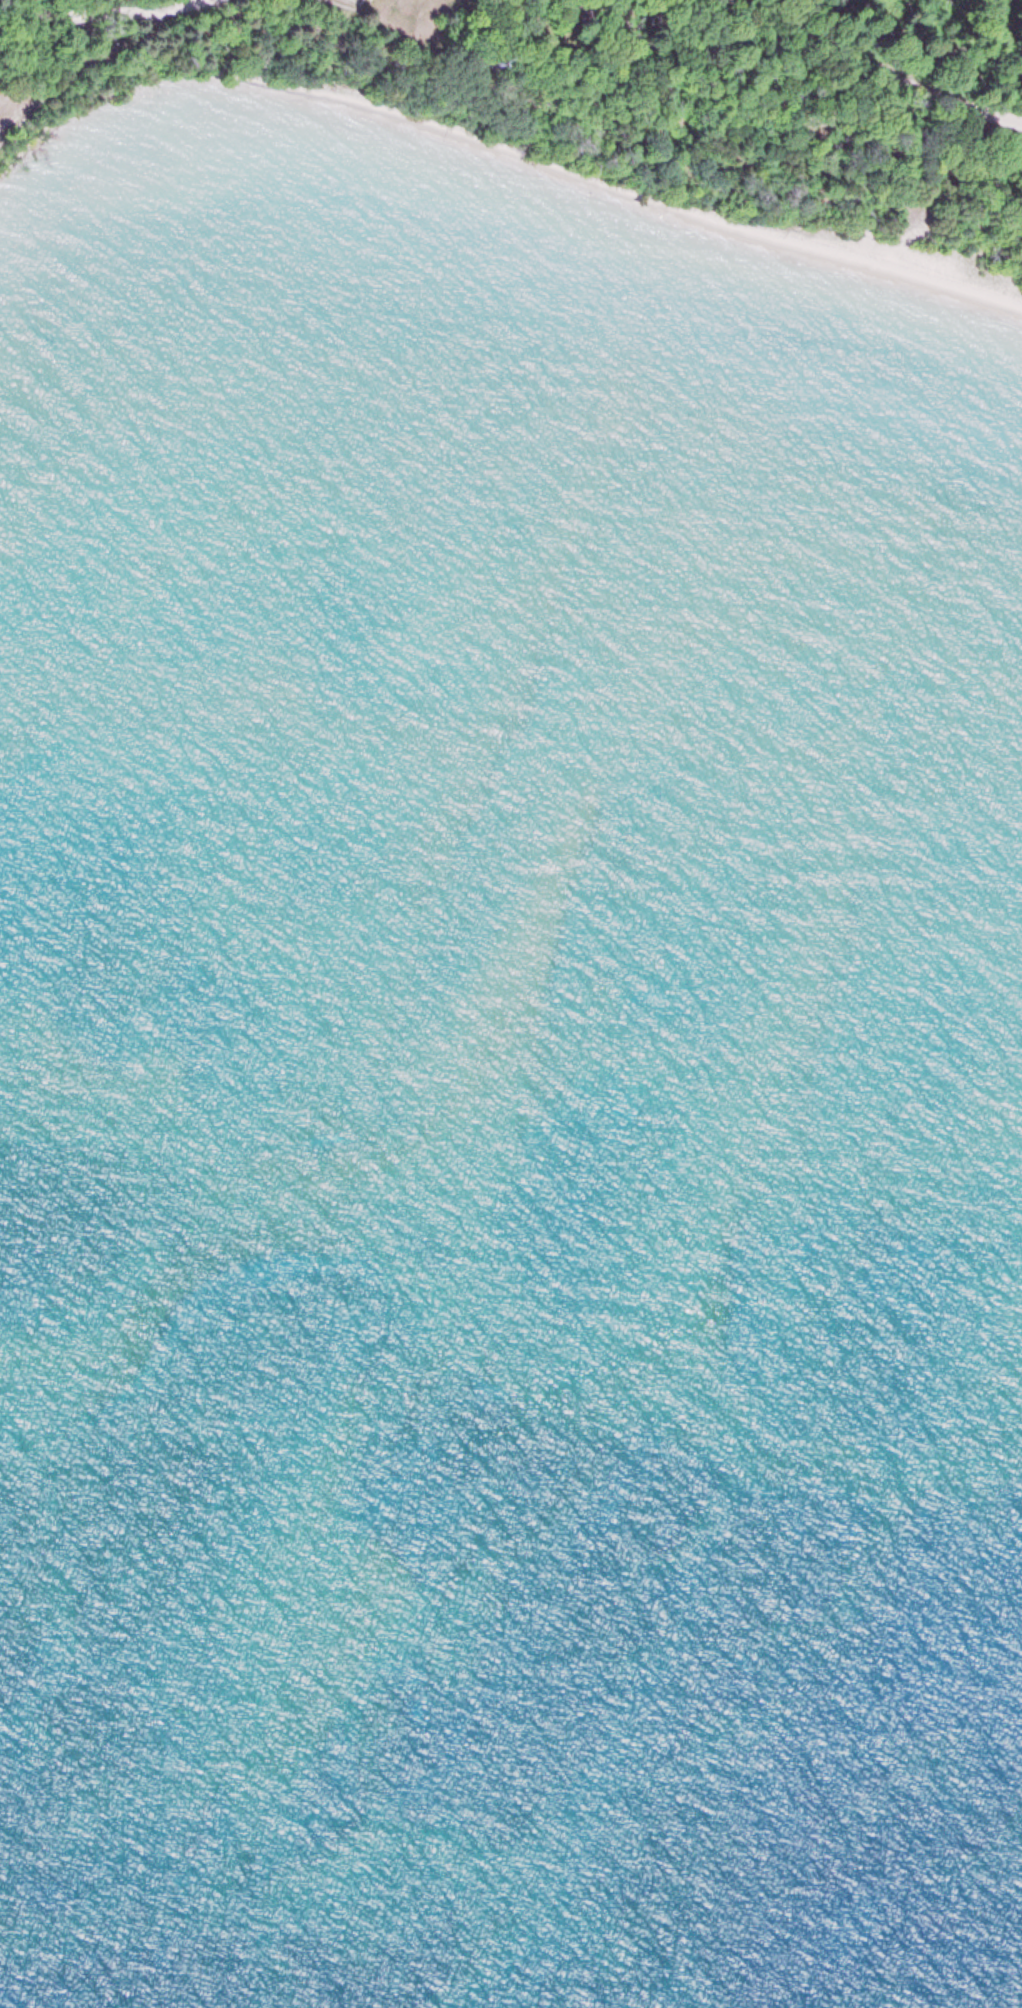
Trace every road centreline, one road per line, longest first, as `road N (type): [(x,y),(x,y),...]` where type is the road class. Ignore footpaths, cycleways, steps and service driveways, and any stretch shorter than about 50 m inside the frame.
road 1 (residential): [(726,0),(832,55),(1021,118)]
road 2 (residential): [(0,9),(111,13),(196,0)]

